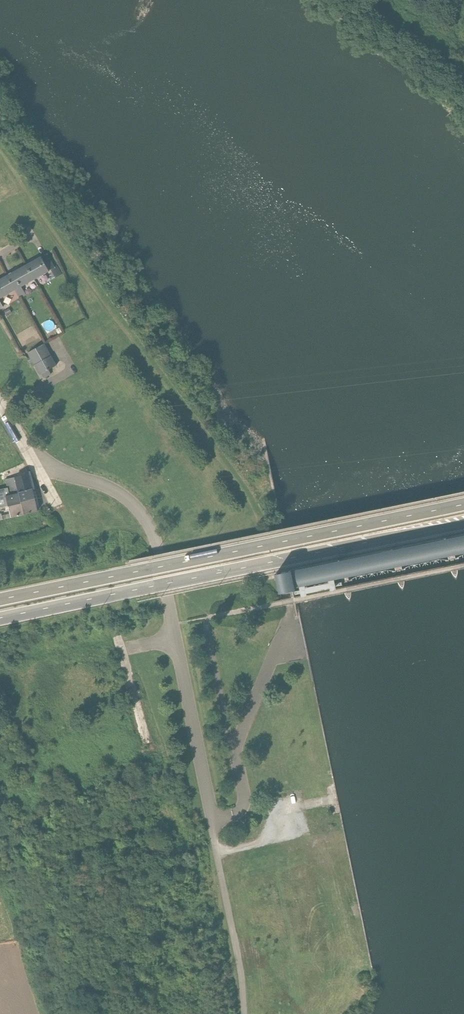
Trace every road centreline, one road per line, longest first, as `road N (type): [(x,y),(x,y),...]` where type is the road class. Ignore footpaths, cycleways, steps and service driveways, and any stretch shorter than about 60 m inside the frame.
road 1 (unclassified): [(22,443),(128,497),(157,548),(233,933)]
road 2 (secondary): [(463,504),(0,599)]
road 3 (secondary): [(0,617),(463,524)]

